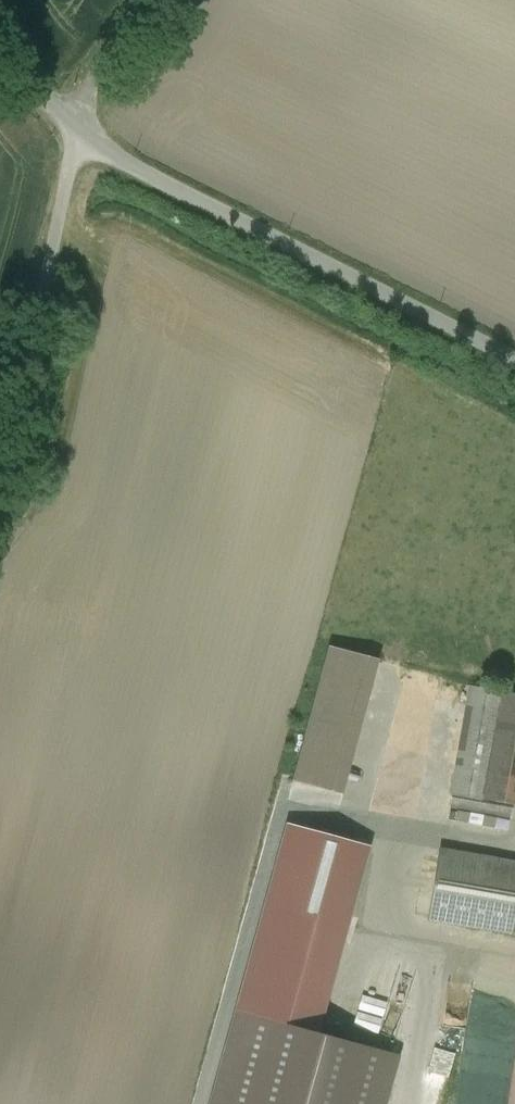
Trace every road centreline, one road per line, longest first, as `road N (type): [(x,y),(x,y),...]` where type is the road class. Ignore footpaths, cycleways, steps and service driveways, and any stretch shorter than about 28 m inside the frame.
road 1 (unclassified): [(514,360),(81,135)]
road 2 (unclassified): [(81,135),(0,474)]
road 3 (unclassified): [(0,29),(81,135)]

